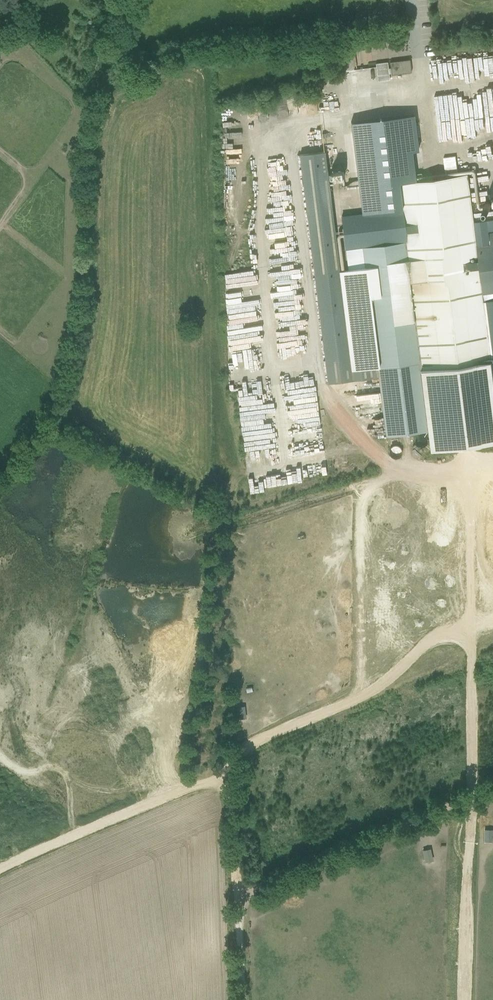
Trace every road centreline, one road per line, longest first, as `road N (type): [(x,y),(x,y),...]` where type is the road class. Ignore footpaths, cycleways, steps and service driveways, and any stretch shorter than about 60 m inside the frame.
road 1 (unclassified): [(241,999),(244,893),(492,786)]
road 2 (track): [(464,999),(476,641)]
road 3 (track): [(0,871),(204,779),(229,794),(244,893)]
road 4 (track): [(219,782),(237,752),(356,700),(407,670),(436,638),(492,635)]

